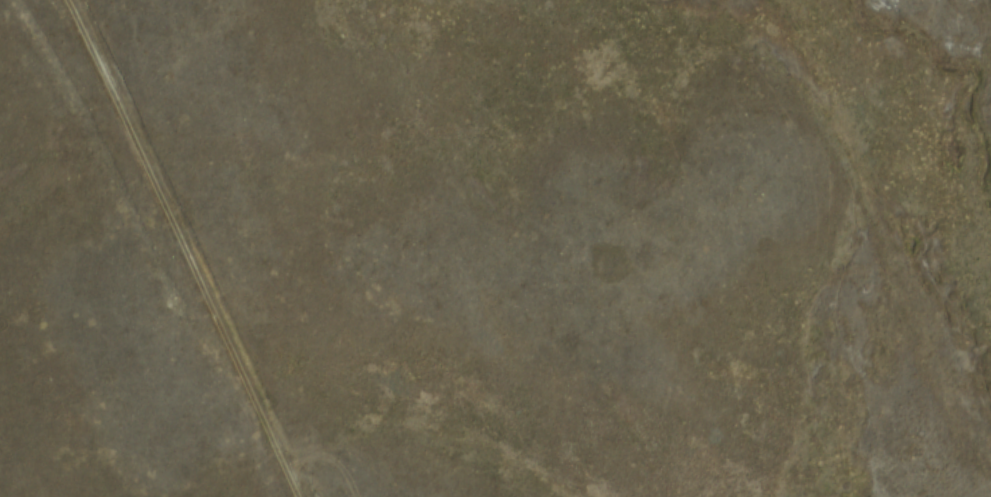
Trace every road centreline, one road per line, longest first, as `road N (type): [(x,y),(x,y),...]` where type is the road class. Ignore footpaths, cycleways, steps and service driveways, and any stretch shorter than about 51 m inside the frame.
road 1 (track): [(236,496),(0,20)]

